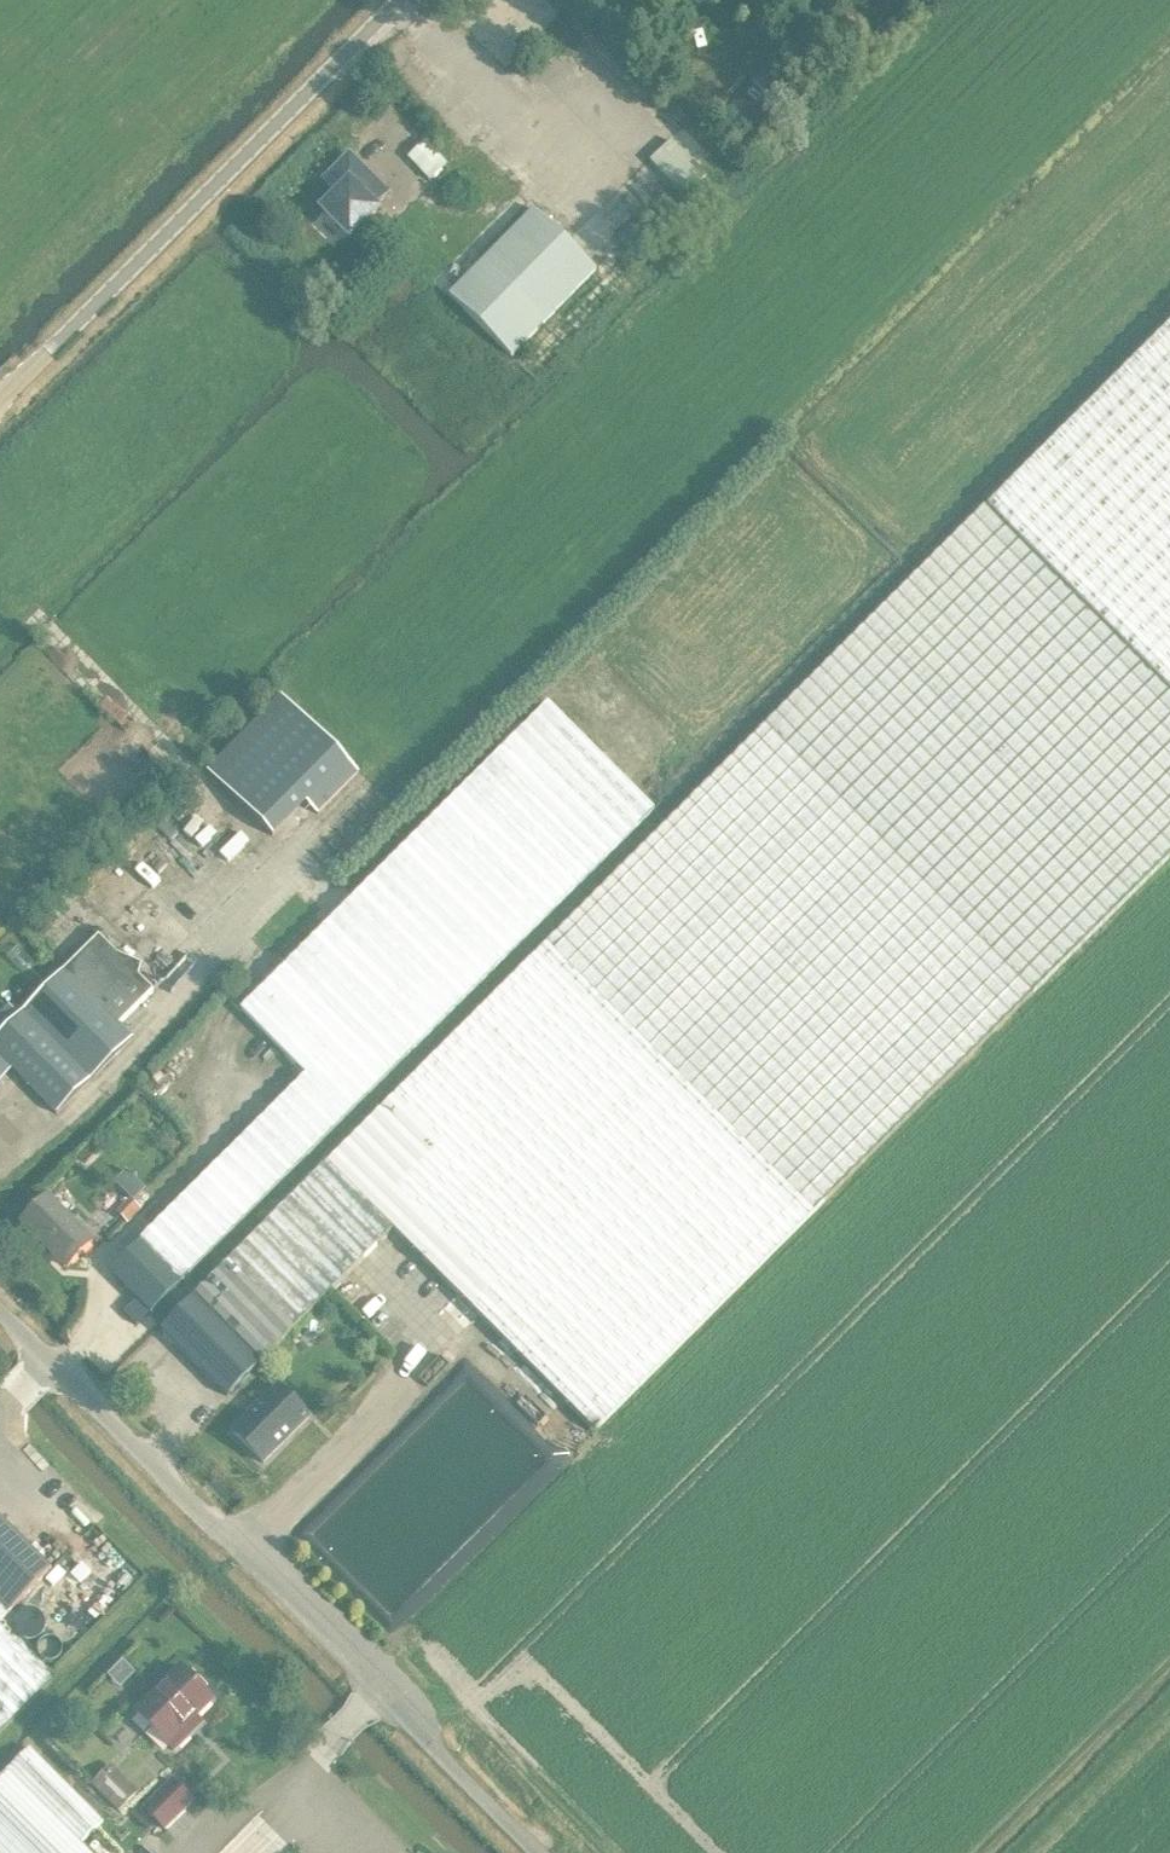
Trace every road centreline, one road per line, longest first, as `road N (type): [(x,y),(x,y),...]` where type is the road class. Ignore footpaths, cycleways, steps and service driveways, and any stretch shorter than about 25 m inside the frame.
road 1 (unclassified): [(537,1852),(0,1311)]
road 2 (unclassified): [(0,399),(398,0)]

